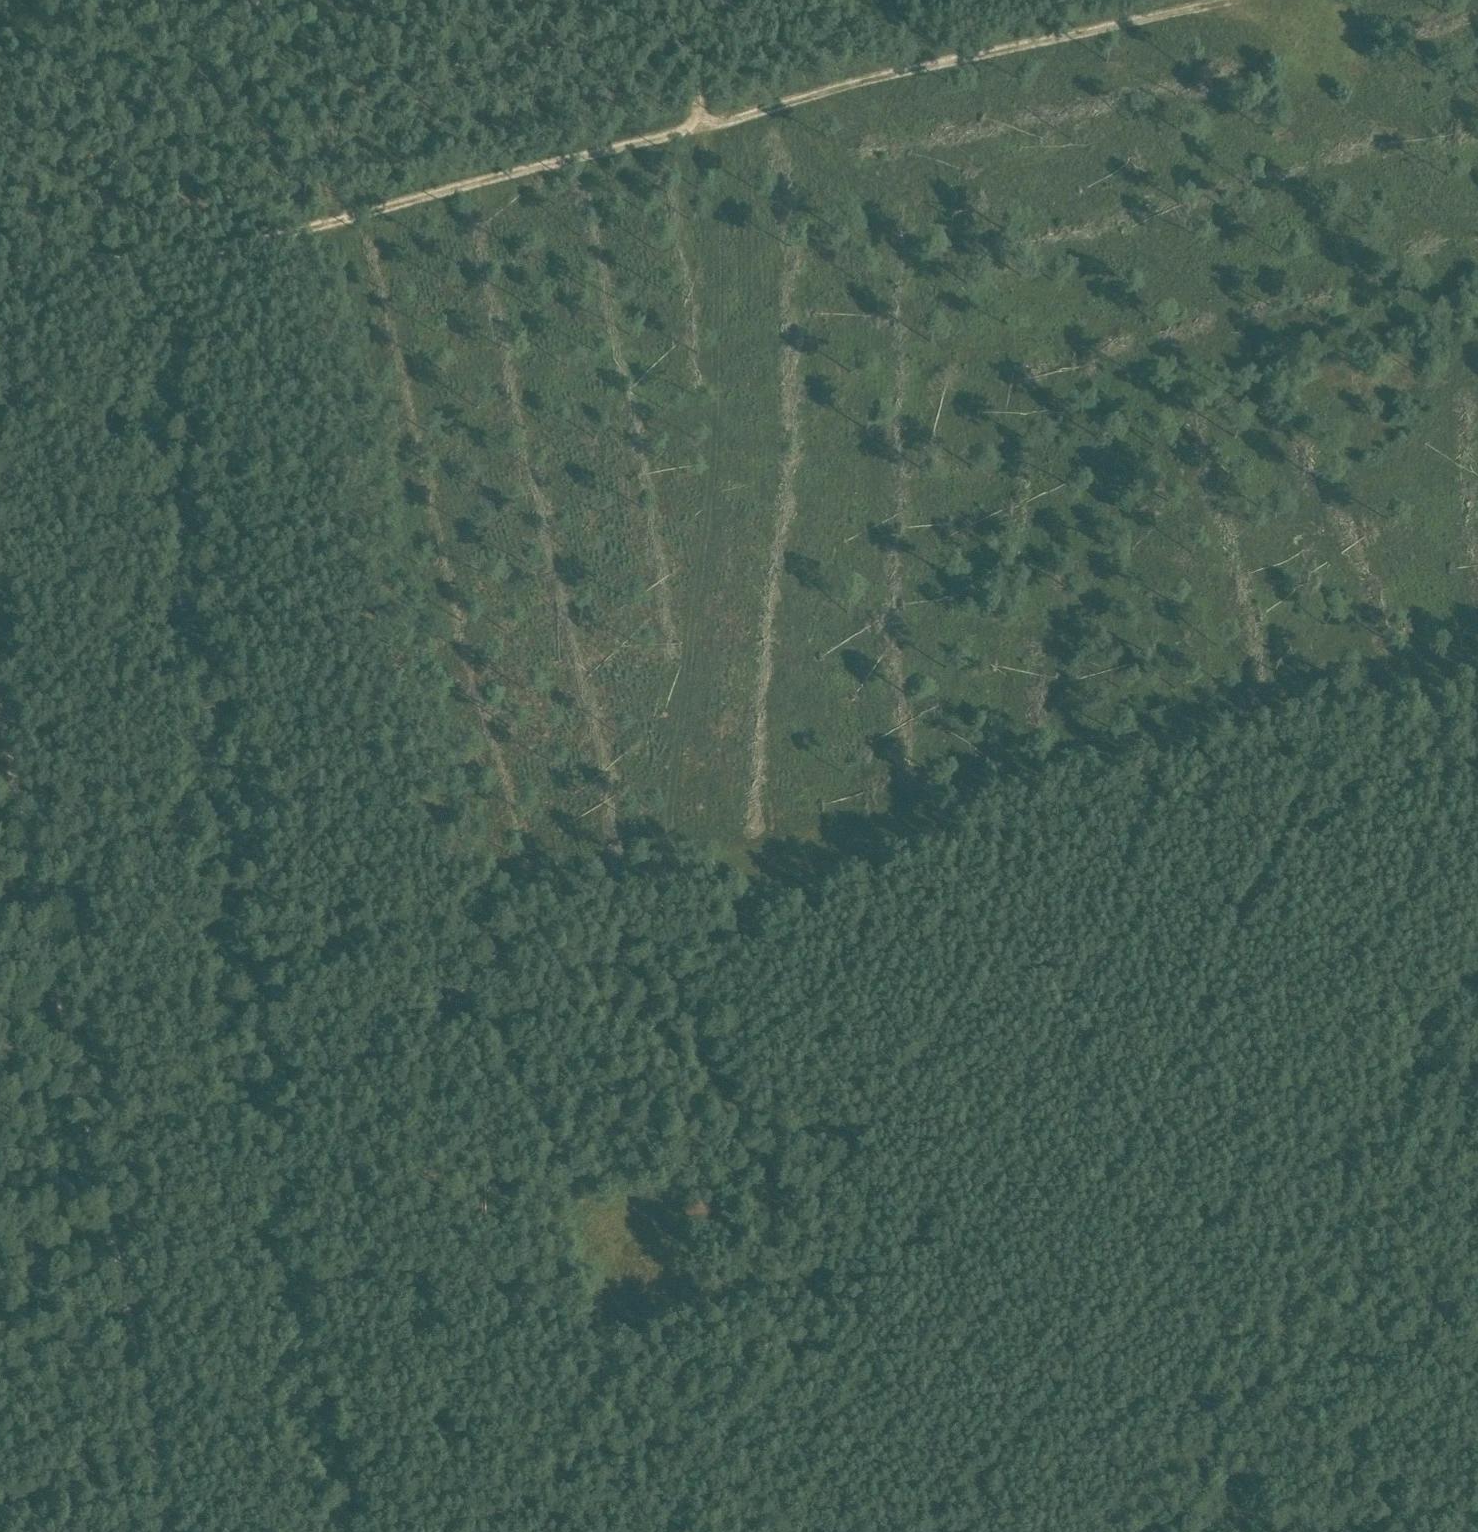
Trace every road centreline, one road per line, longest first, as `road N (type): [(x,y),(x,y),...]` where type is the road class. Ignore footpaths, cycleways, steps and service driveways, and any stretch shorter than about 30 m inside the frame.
road 1 (track): [(0,289),(36,250),(59,239),(136,246),(315,224),(1201,0)]
road 2 (track): [(169,1531),(0,729)]
road 3 (track): [(708,123),(672,0)]

